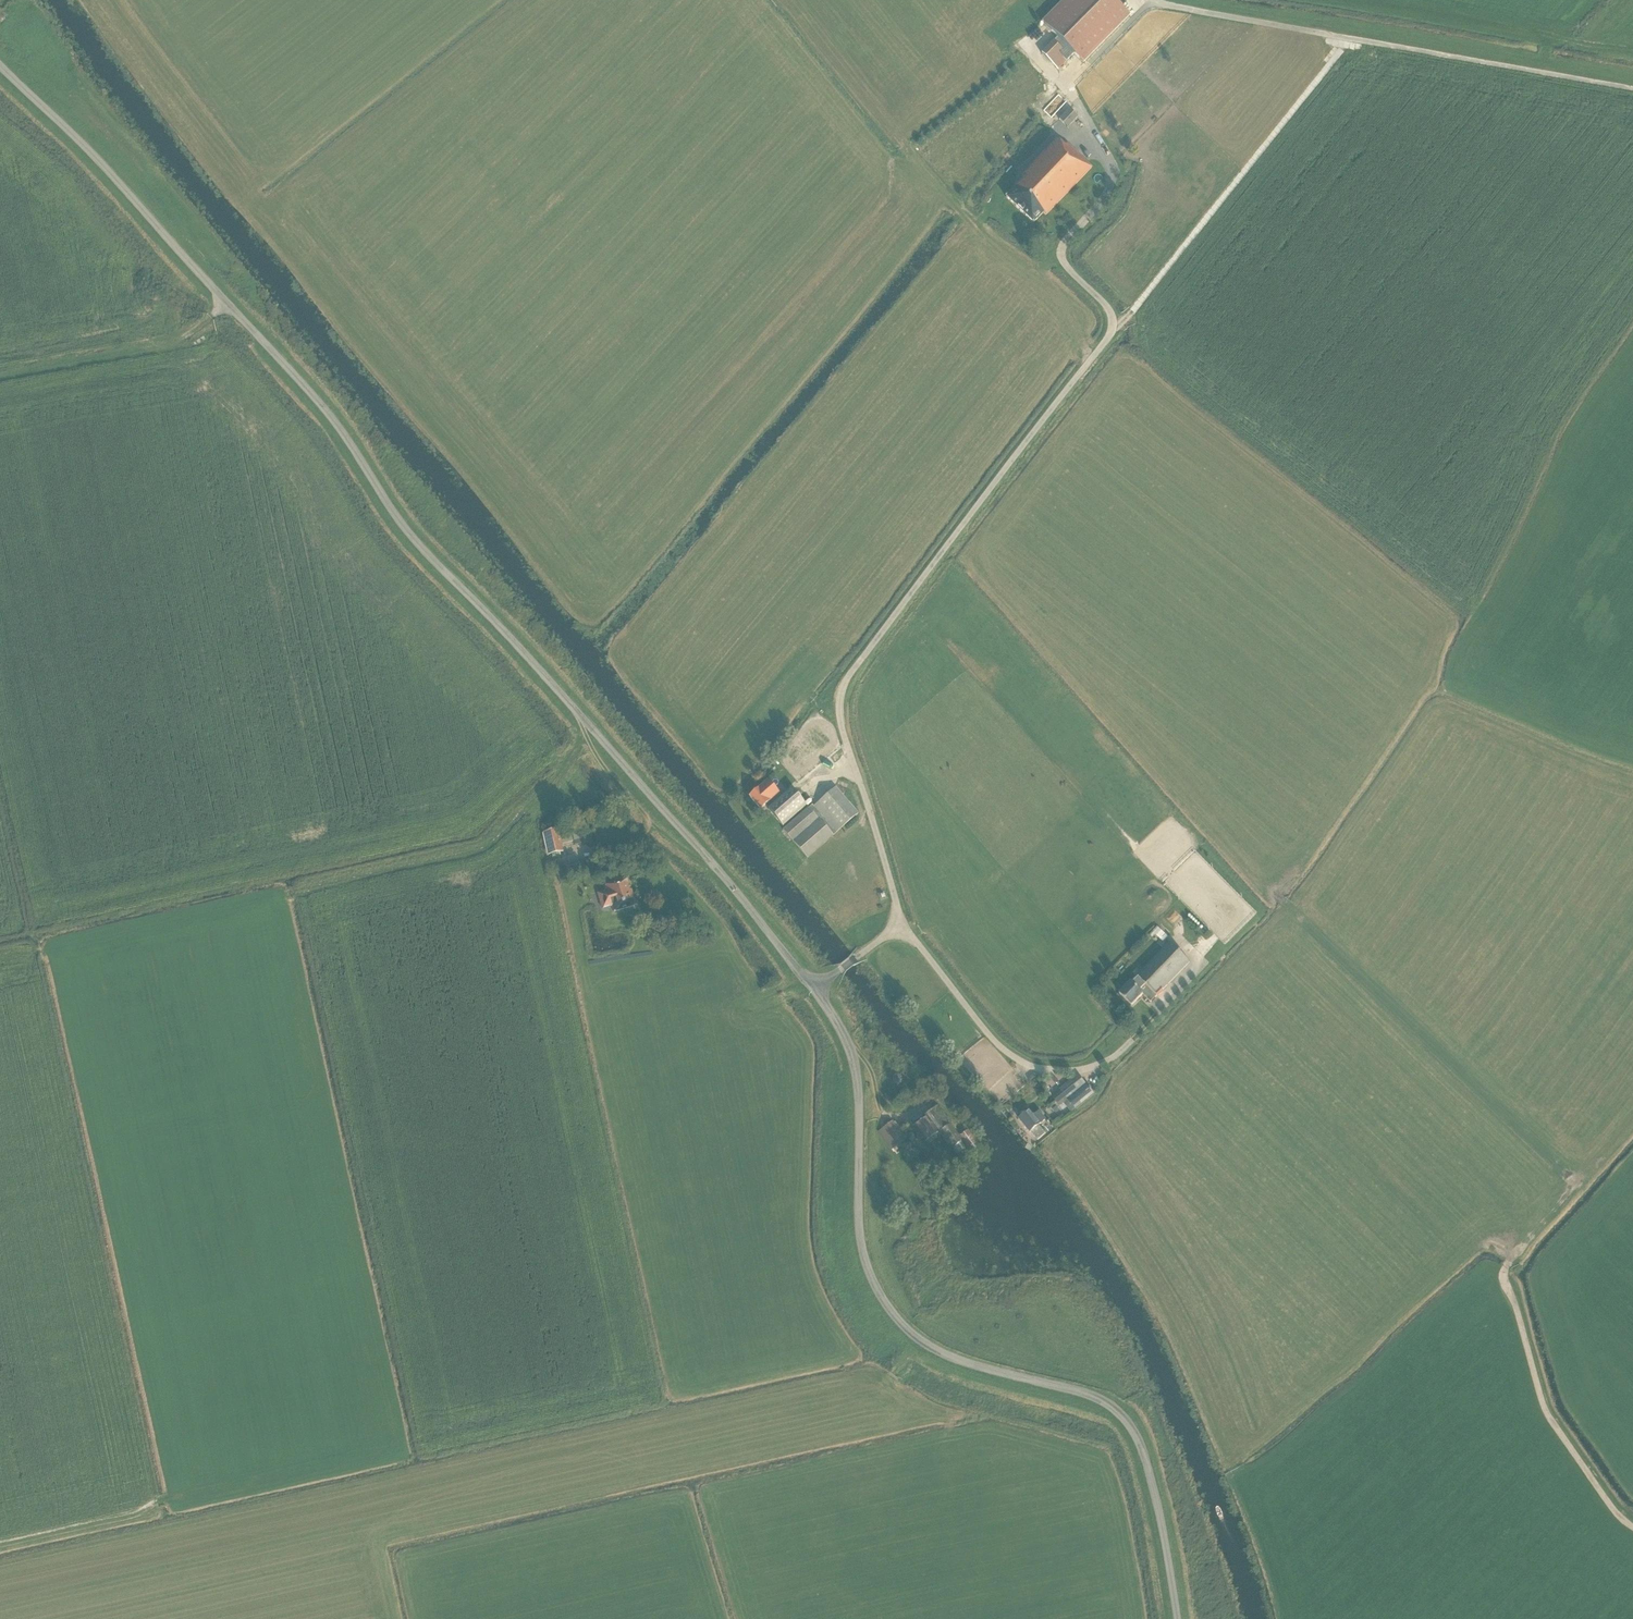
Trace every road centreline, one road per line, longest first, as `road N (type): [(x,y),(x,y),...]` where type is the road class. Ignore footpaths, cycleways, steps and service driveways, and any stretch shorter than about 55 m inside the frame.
road 1 (unclassified): [(1177,1618),(1160,1511),(1143,1449),(1123,1418),(1082,1391),(942,1352),(907,1327),(876,1287),(857,1218),(858,1081),(816,988),(588,723),(425,552),(329,414),(0,65)]

